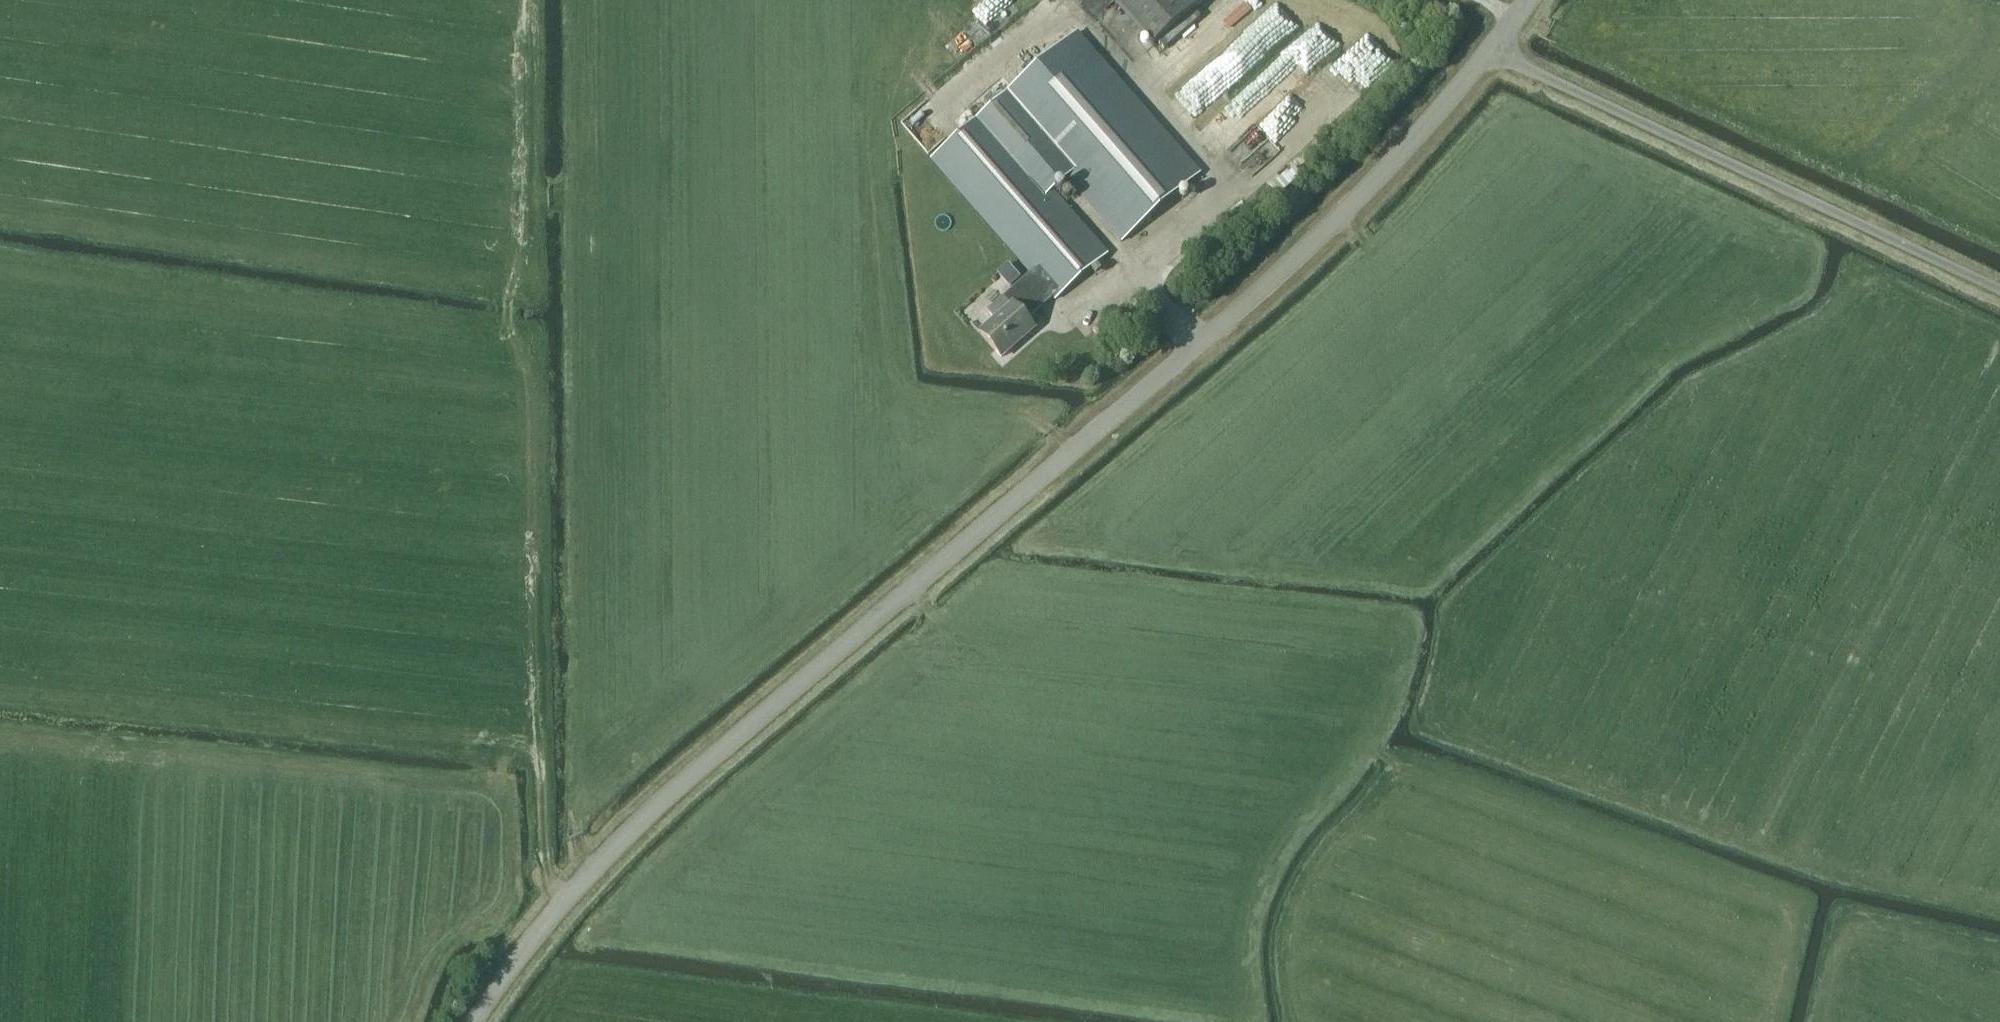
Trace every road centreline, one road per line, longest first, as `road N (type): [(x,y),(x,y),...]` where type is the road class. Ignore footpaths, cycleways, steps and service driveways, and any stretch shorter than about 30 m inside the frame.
road 1 (tertiary): [(471,1021),(547,924),(744,730),(1326,230),(1493,51)]
road 2 (unclassified): [(1999,292),(1493,51)]

